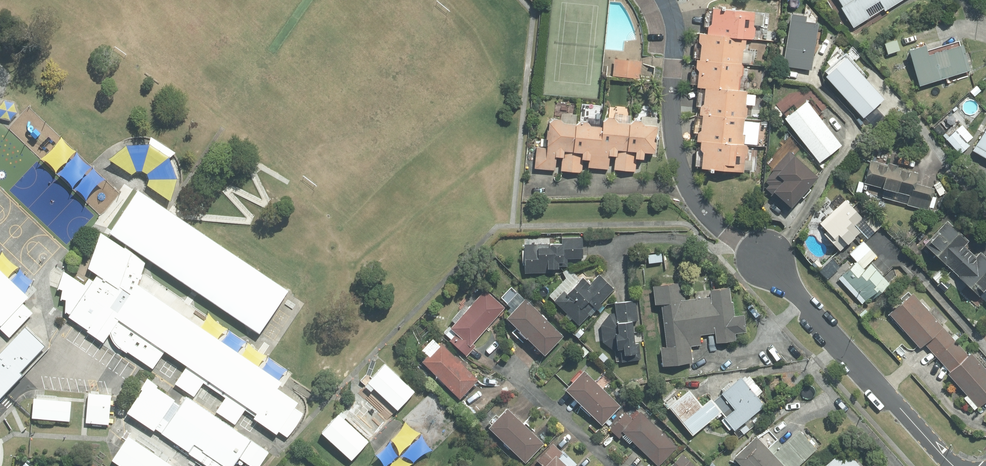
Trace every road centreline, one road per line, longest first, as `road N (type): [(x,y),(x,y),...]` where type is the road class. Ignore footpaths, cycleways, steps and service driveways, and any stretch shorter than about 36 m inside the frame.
road 1 (residential): [(767,260),(953,465)]

